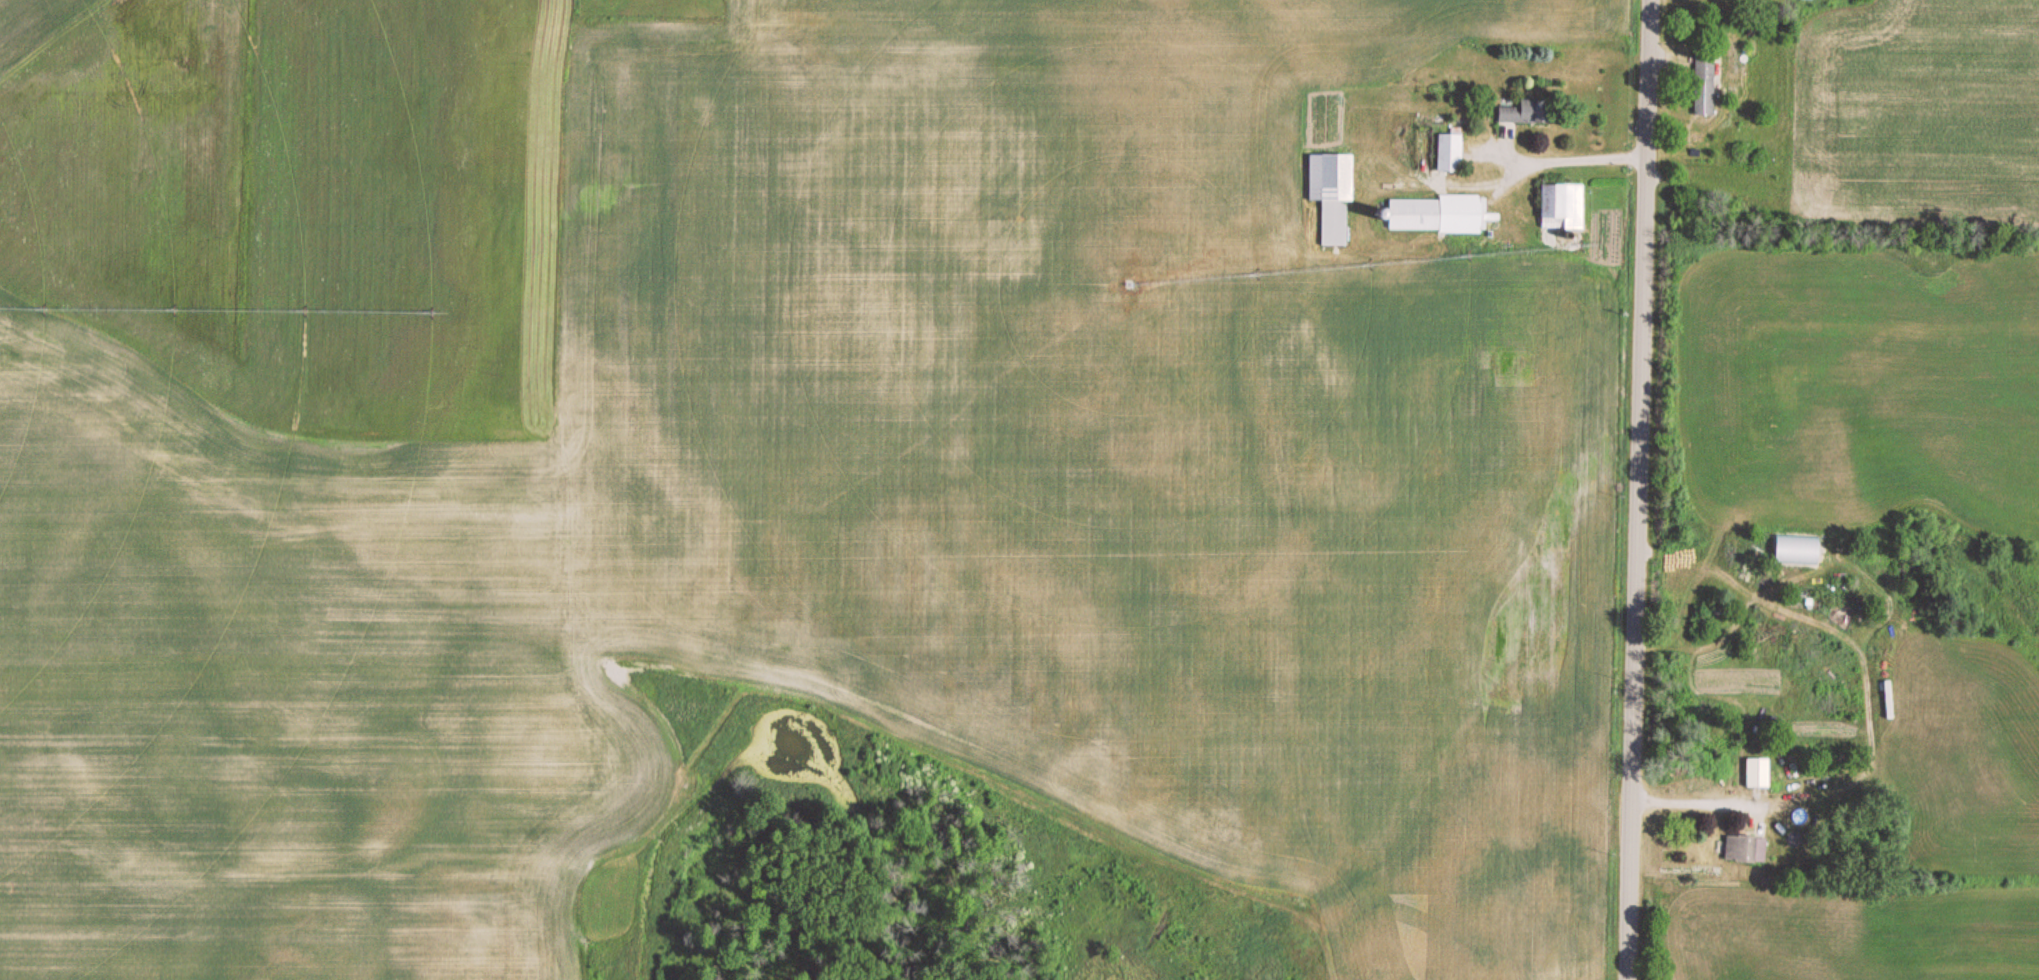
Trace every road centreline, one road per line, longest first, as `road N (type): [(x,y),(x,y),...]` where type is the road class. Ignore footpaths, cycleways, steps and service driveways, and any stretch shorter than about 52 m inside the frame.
road 1 (residential): [(1628,979),(1653,0)]

